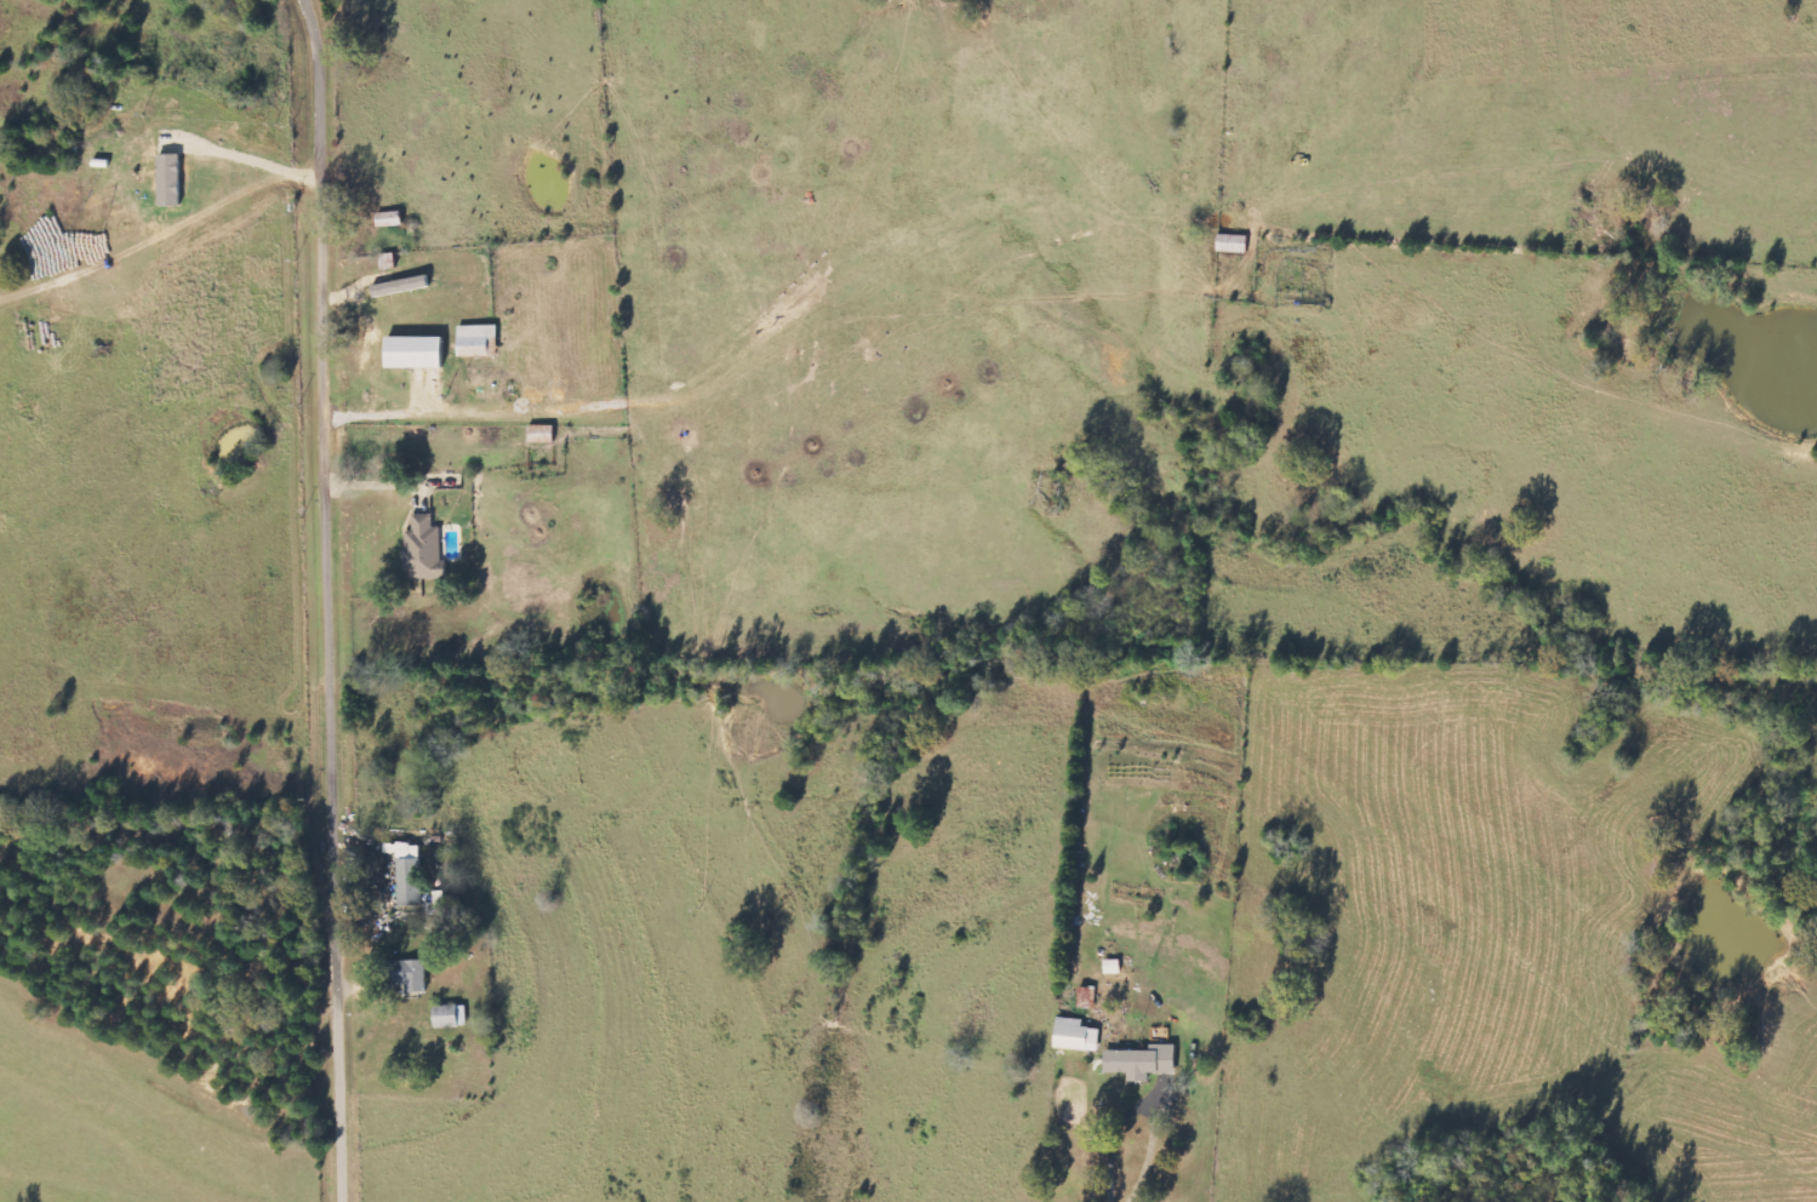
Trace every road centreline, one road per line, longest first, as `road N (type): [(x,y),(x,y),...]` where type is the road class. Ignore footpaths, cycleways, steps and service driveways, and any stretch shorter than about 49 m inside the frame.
road 1 (residential): [(352,1201),(333,171),(327,45),(314,0)]

